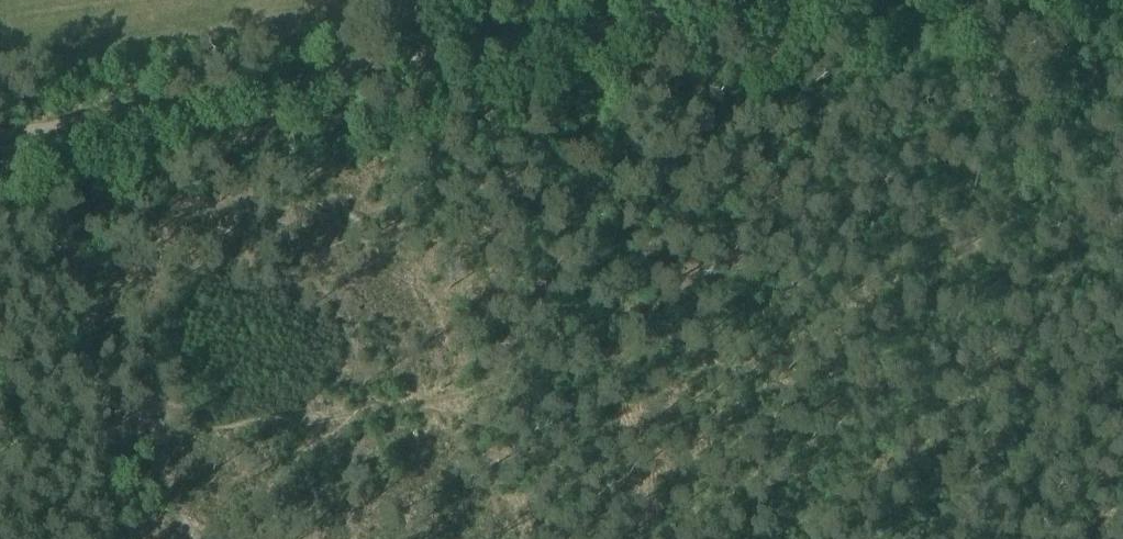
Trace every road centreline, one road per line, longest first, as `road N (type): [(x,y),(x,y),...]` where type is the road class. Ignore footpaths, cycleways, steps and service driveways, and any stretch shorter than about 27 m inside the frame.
road 1 (track): [(0,126),(758,0)]

